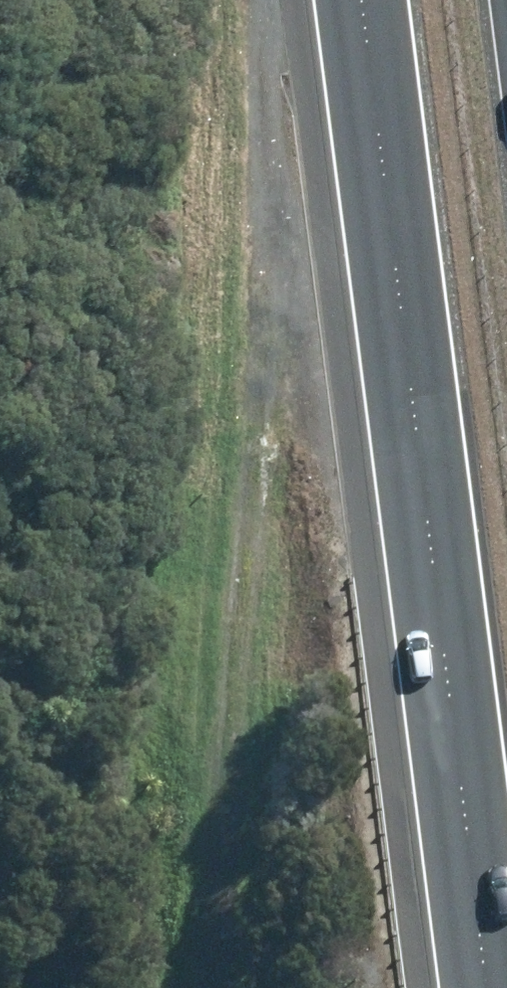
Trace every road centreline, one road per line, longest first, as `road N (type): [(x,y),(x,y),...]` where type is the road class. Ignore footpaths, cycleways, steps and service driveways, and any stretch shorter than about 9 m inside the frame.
road 1 (motorway): [(483,987),(360,0)]
road 2 (track): [(218,987),(234,733),(276,328),(330,0)]

